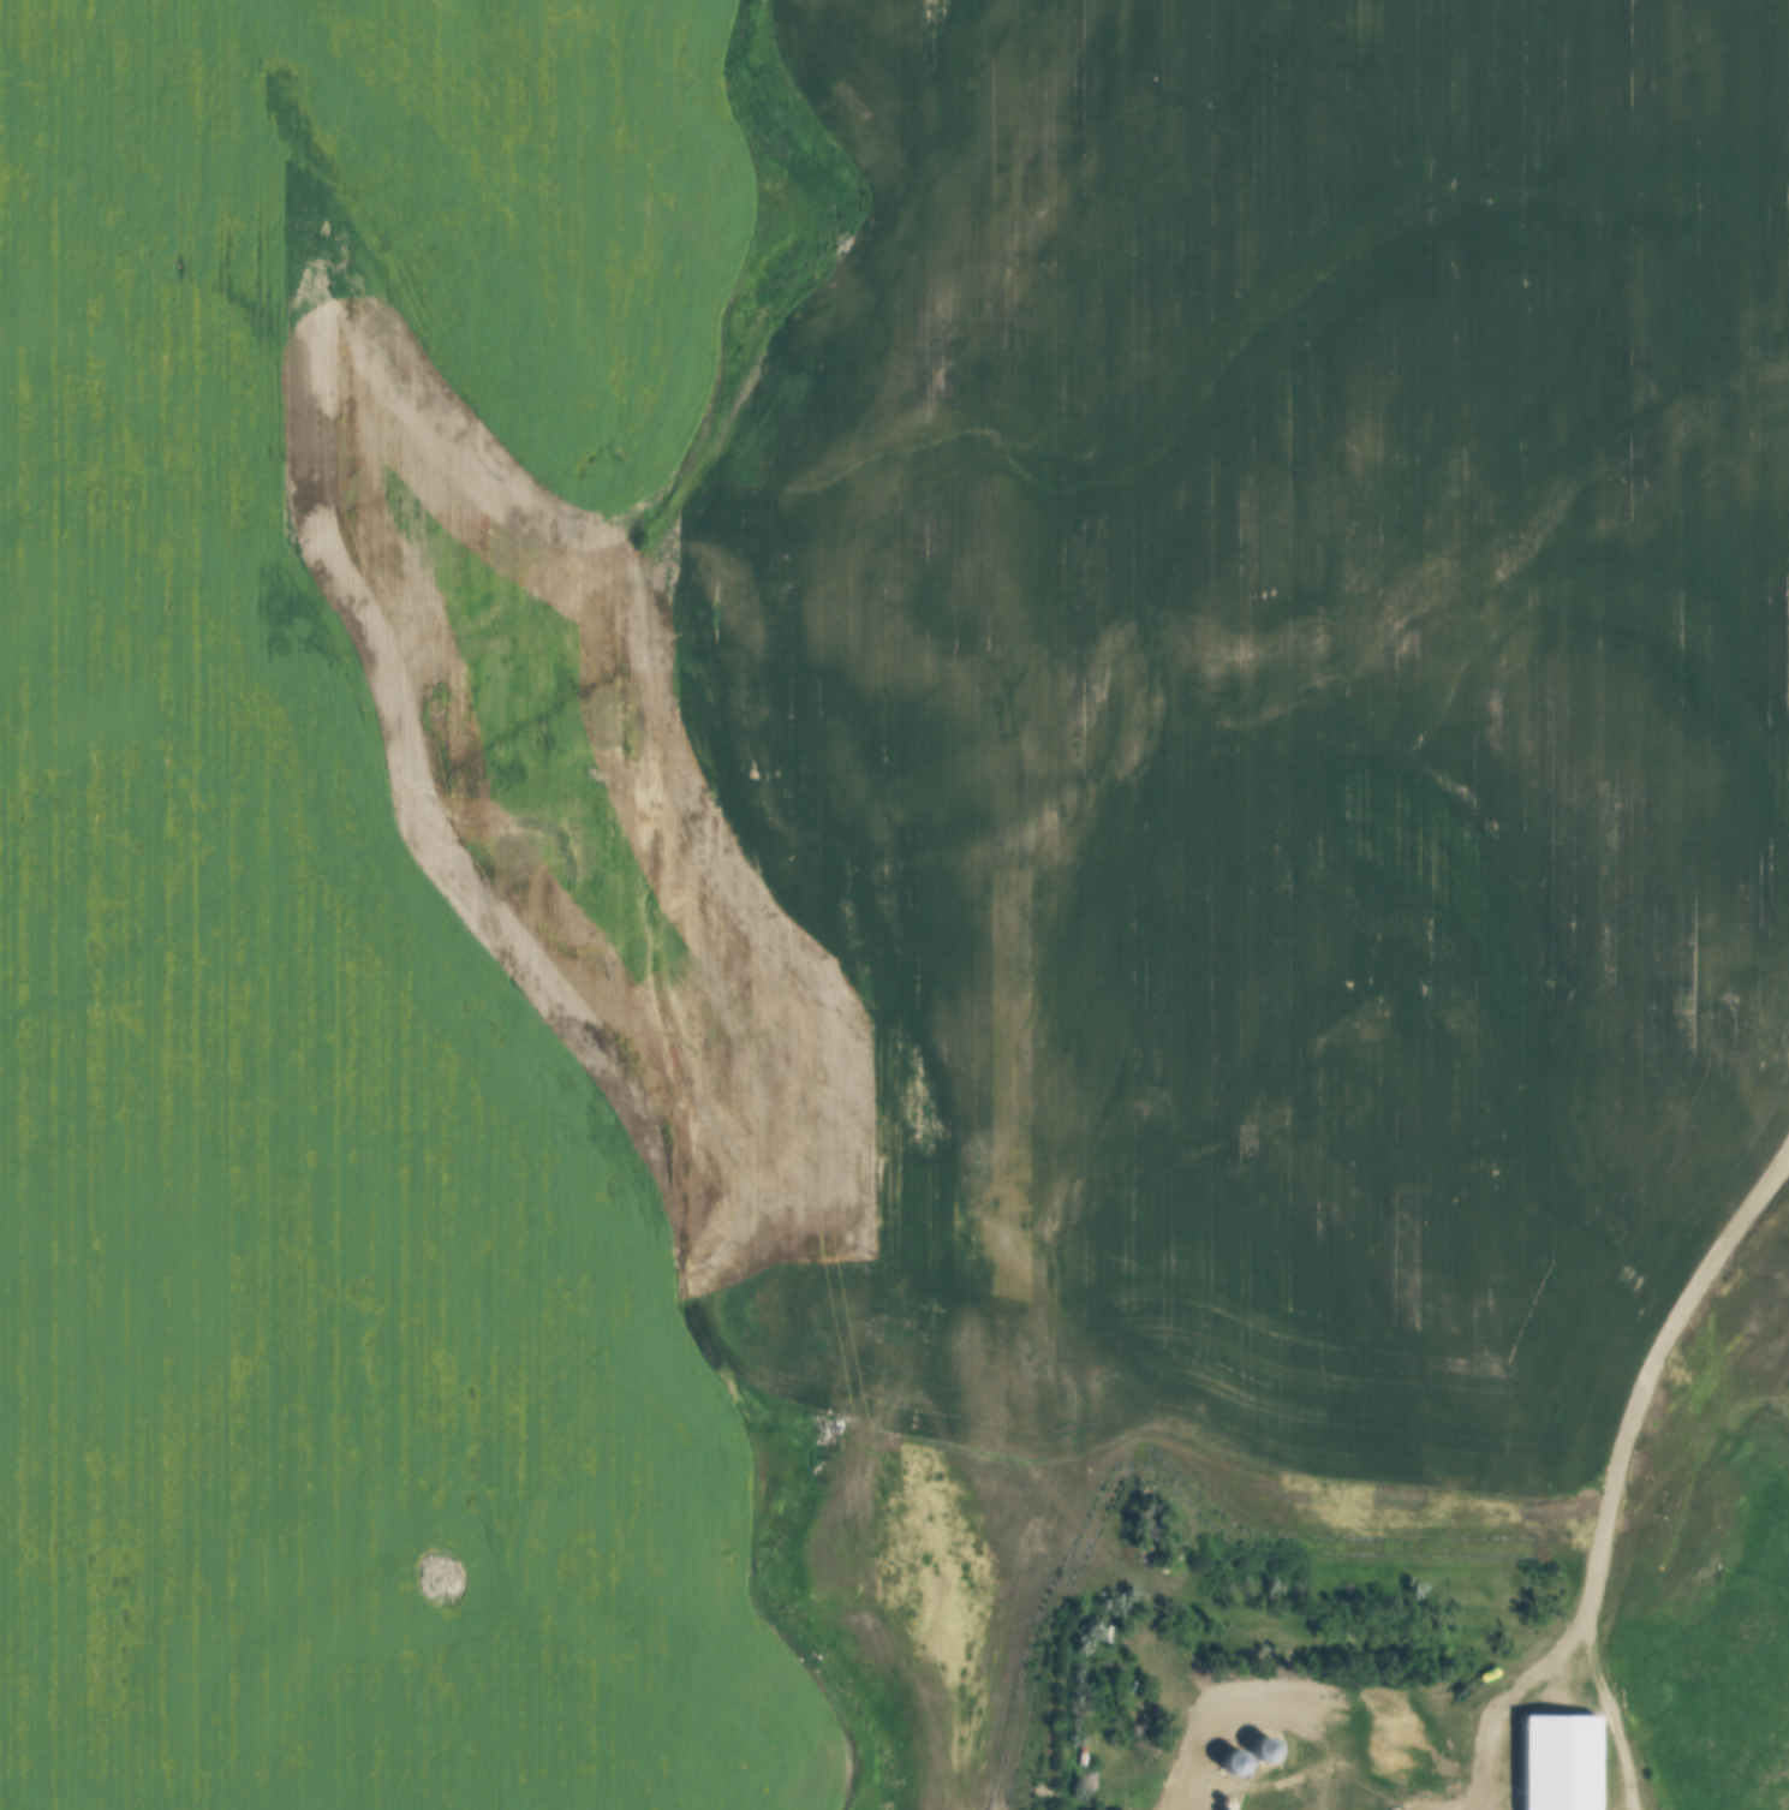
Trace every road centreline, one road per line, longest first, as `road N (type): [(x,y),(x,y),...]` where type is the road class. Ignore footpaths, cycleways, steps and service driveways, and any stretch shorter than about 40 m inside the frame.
road 1 (track): [(1788,1161),(1668,1335),(1574,1620)]

